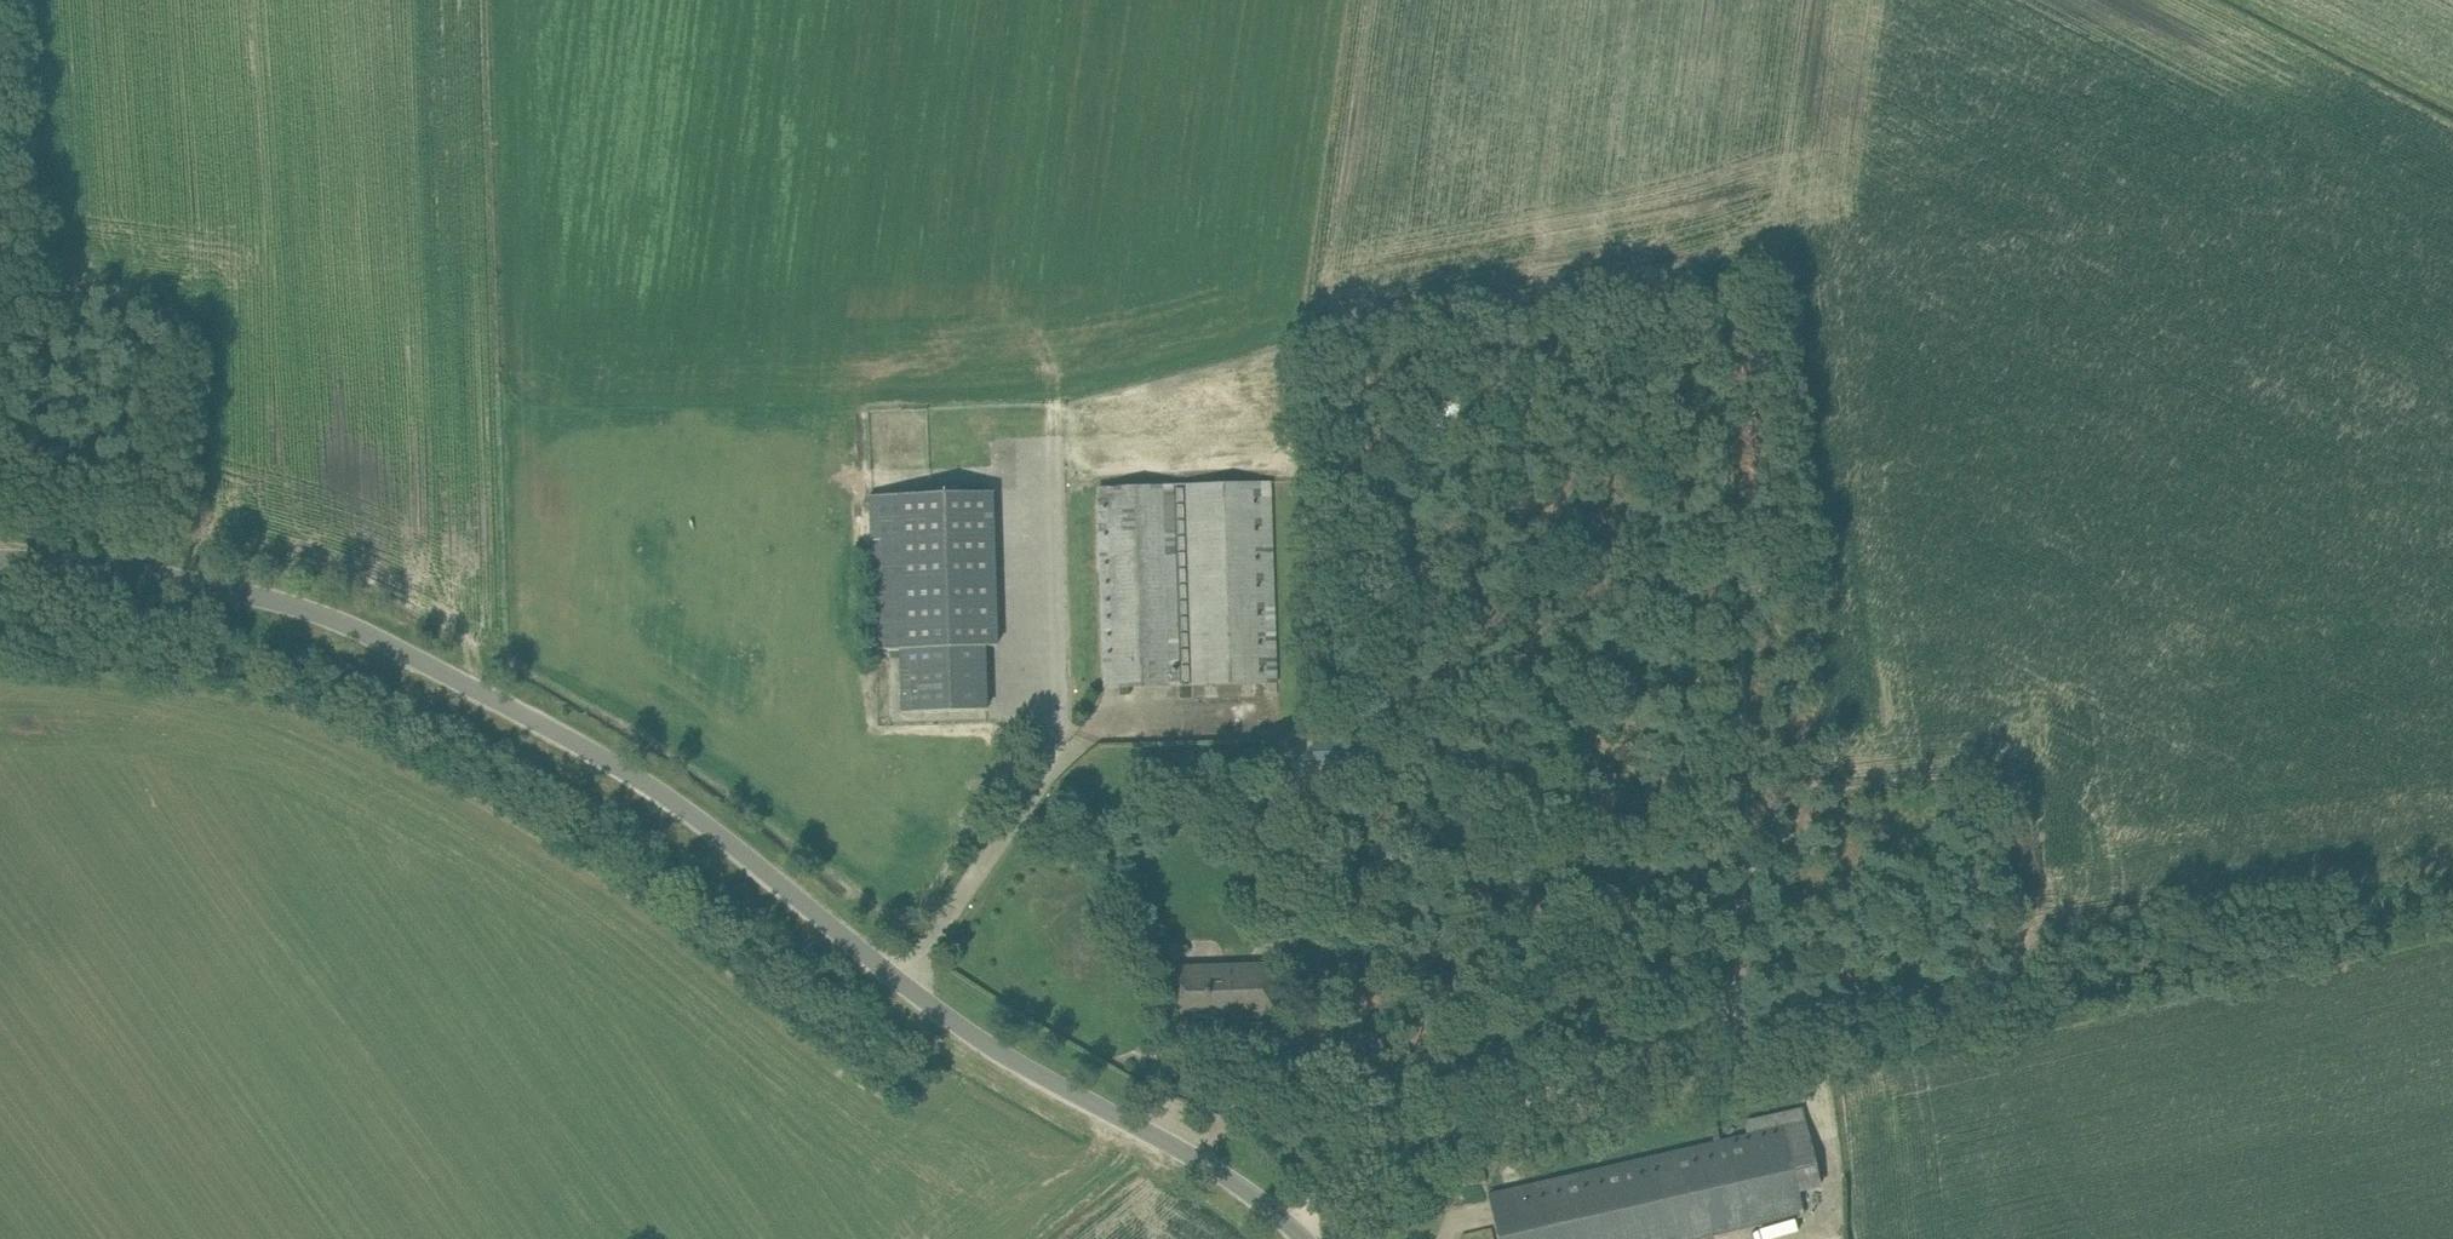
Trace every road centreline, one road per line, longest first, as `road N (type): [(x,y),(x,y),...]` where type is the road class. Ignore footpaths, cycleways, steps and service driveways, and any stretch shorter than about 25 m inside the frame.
road 1 (unclassified): [(1304,1238),(1218,1172),(984,1042),(704,823),(620,767),(423,662),(348,625),(255,595),(143,573),(0,560)]
road 2 (track): [(1299,1234),(1323,1192),(1343,1174),(1709,1033),(1745,796),(1731,475),(1734,346),(1716,271)]
road 3 (track): [(1709,1033),(2018,981)]

